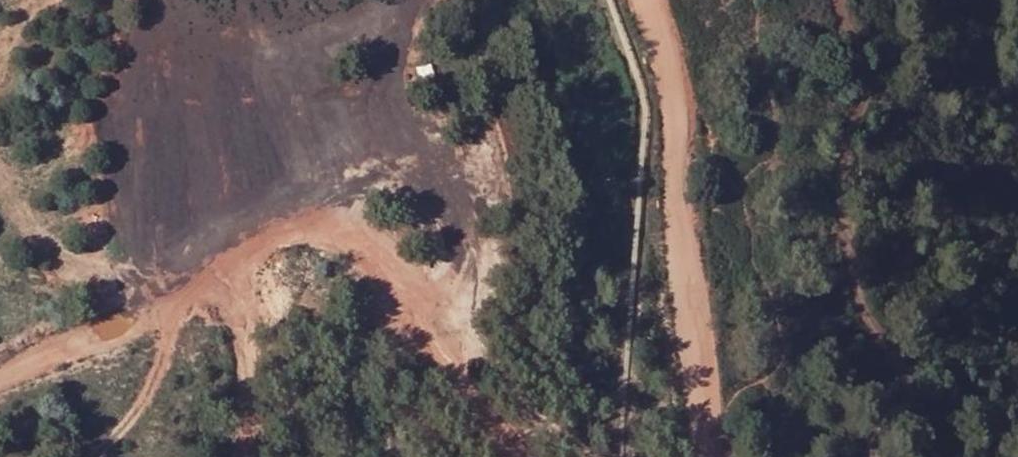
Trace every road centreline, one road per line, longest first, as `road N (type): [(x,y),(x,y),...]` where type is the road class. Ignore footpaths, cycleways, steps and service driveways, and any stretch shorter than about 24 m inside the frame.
road 1 (unclassified): [(528,456),(478,403),(401,279),(354,231),(291,221),(245,236),(202,276),(0,372)]
road 2 (track): [(838,0),(863,59),(833,247),(907,382),(864,446),(869,456)]

